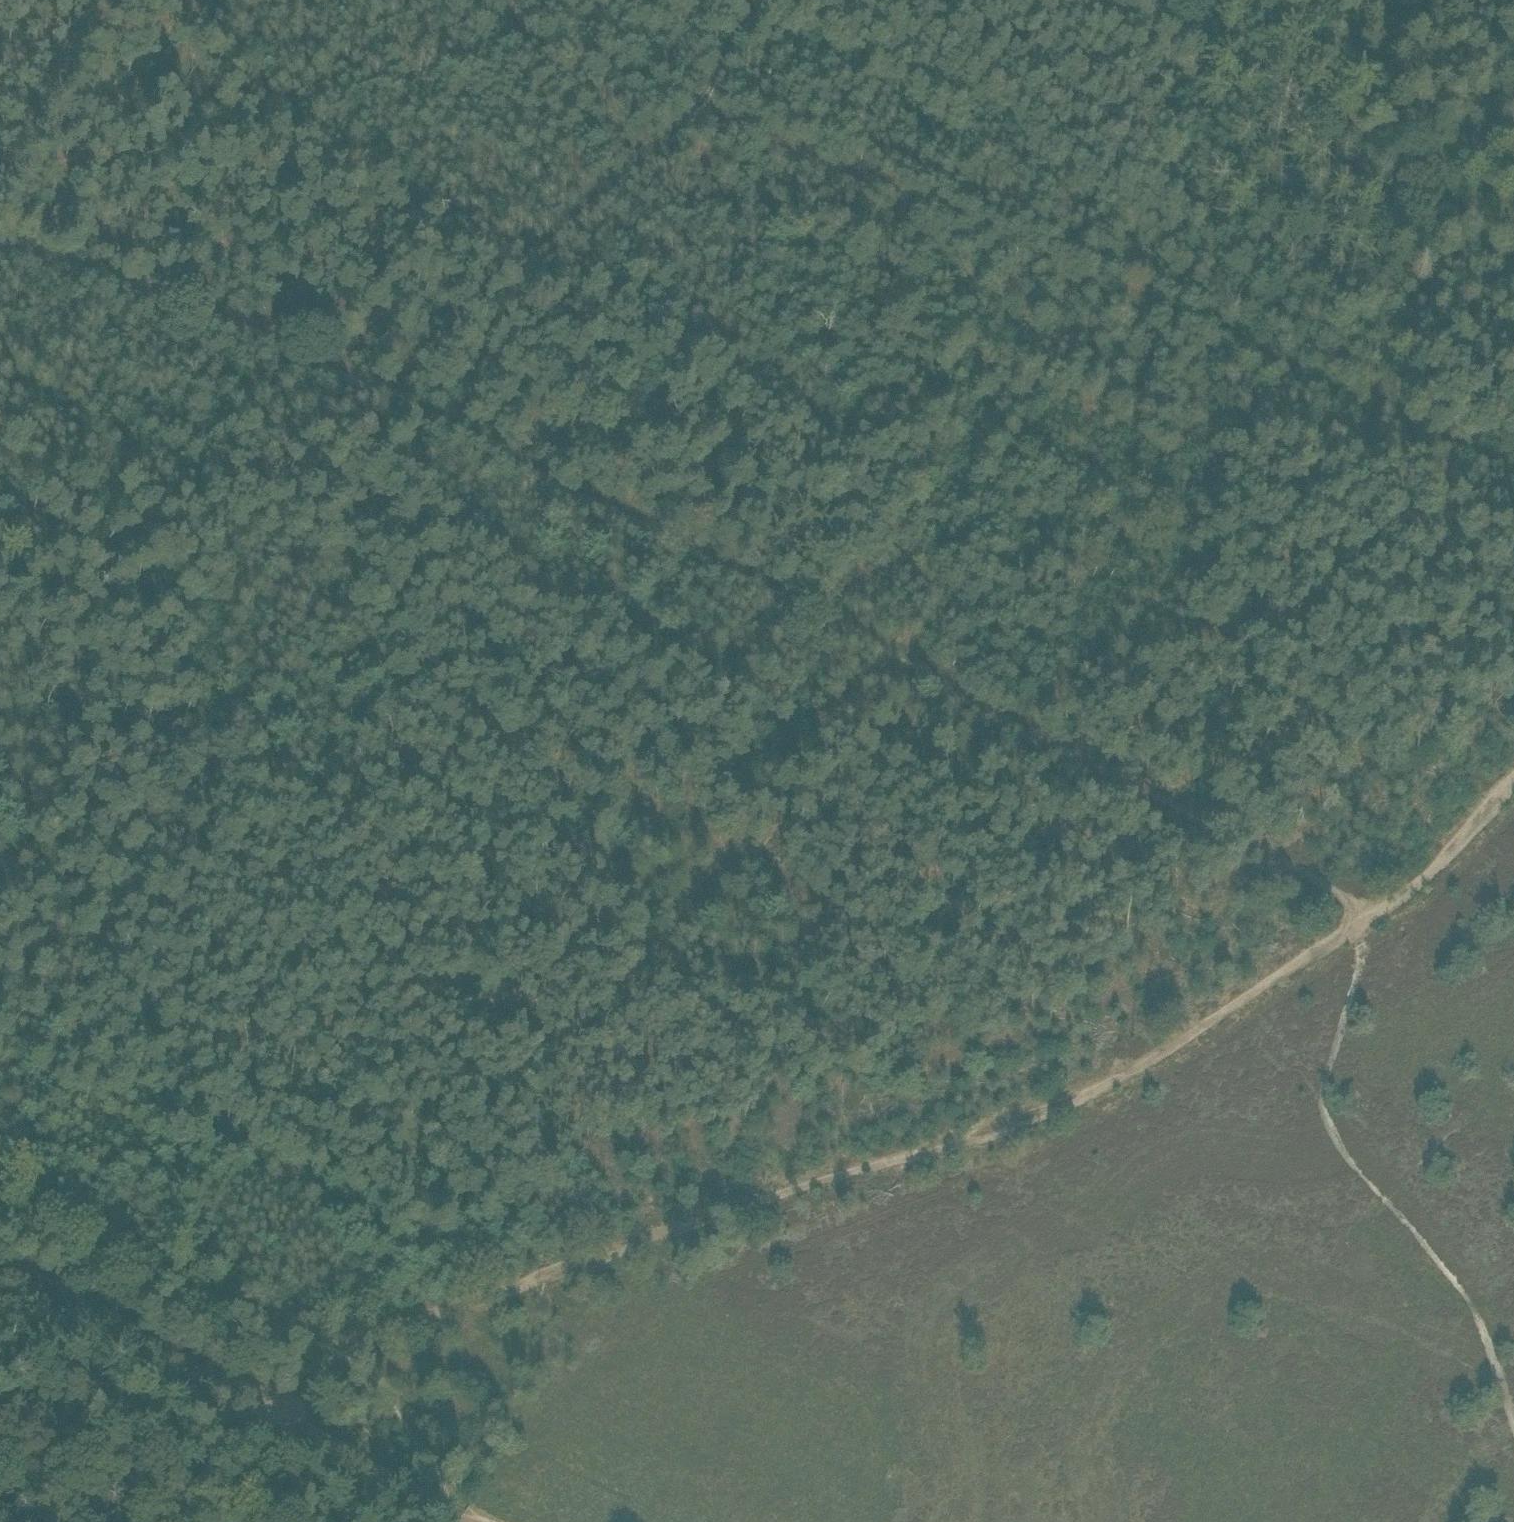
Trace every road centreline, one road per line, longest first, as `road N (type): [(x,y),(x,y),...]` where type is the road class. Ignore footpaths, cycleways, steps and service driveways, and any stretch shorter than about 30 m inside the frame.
road 1 (track): [(0,1264),(272,1414)]
road 2 (track): [(272,1414),(467,1521)]

